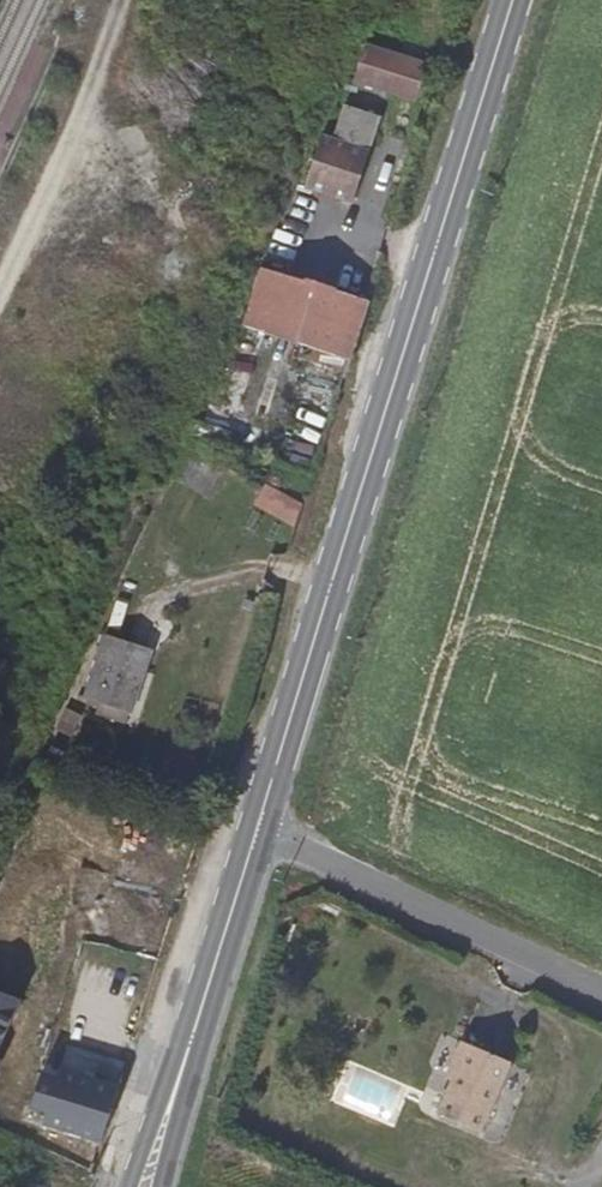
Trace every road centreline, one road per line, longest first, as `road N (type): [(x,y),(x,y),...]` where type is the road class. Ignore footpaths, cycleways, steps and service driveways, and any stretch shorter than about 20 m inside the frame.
road 1 (secondary): [(256,828),(515,0)]
road 2 (unclassified): [(601,999),(256,828)]
road 3 (track): [(136,0),(0,313)]
road 4 (secondary): [(187,1055),(256,828)]
road 5 (secondary): [(187,1055),(132,1186)]
road 6 (secondary): [(160,1186),(187,1055)]

